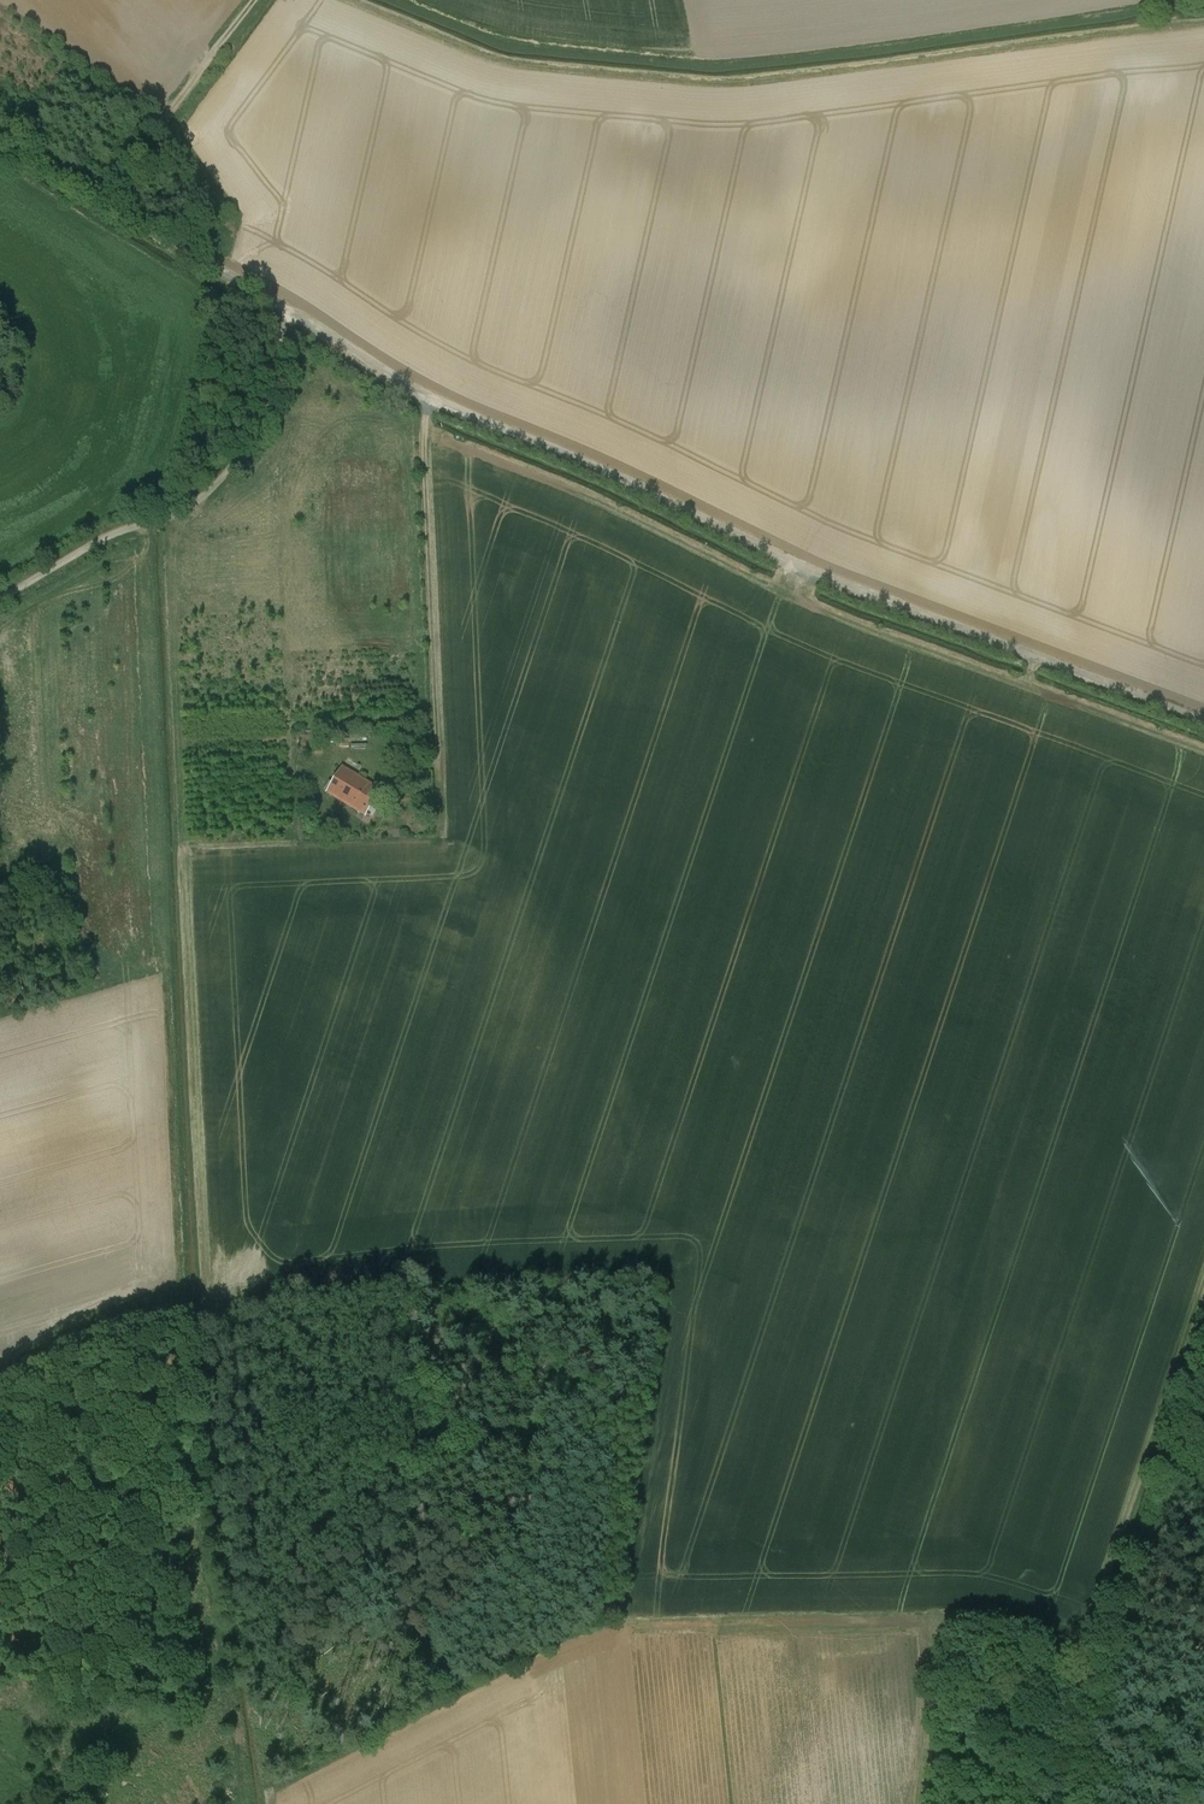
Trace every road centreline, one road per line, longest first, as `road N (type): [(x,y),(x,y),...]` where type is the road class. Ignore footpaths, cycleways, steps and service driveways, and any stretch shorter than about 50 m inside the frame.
road 1 (track): [(1203,722),(836,586),(432,401),(290,318),(108,196)]
road 2 (track): [(1203,1366),(1060,1803)]
road 3 (unclassified): [(0,599),(104,539),(201,498),(252,440),(290,318)]
road 4 (track): [(432,401),(423,430),(443,829)]
road 5 (track): [(253,0),(108,196),(0,127)]

